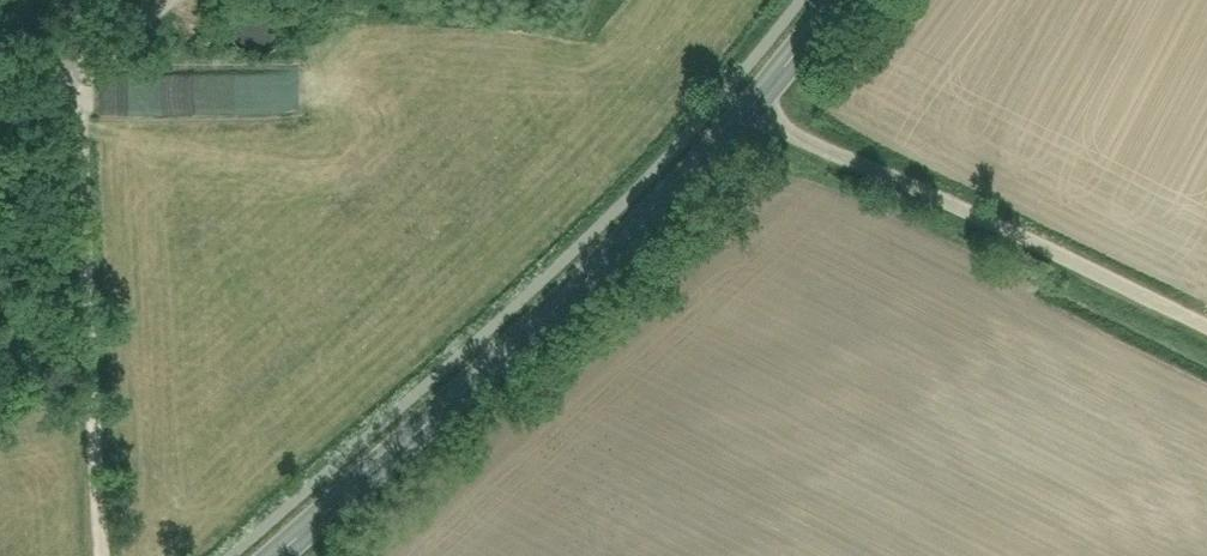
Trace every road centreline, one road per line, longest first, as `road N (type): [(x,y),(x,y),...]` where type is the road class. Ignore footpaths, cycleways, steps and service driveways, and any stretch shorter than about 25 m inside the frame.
road 1 (tertiary): [(280,555),(590,286),(756,109),(844,0)]
road 2 (track): [(756,109),(1206,322)]
road 3 (track): [(76,106),(104,555)]
road 4 (unclassified): [(72,0),(76,106),(0,141)]

